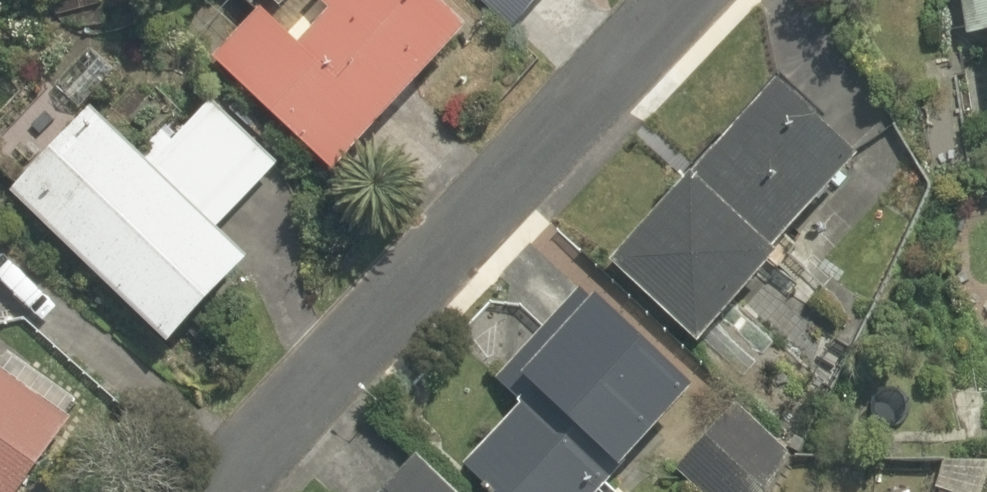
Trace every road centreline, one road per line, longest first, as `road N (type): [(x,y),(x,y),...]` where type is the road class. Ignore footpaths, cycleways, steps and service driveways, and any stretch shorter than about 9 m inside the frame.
road 1 (residential): [(685,0),(426,270),(234,491)]

